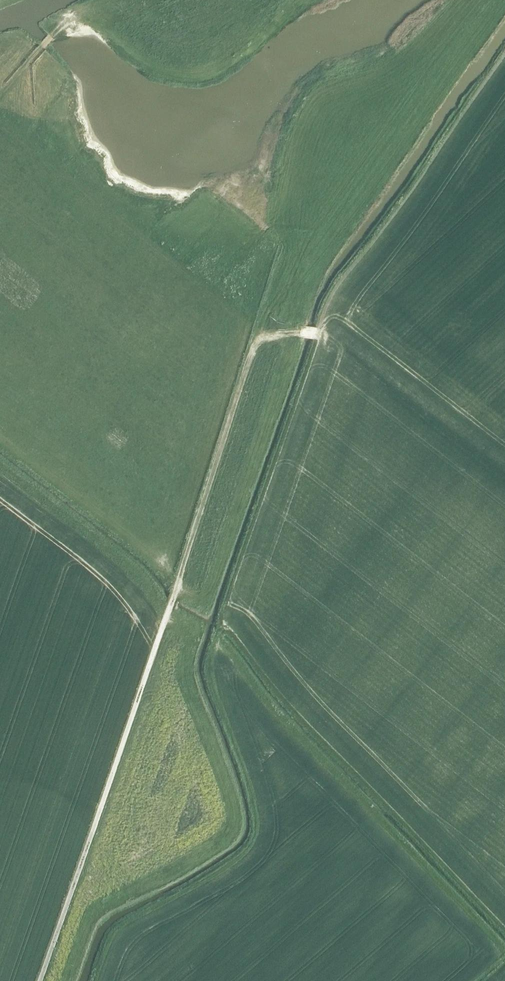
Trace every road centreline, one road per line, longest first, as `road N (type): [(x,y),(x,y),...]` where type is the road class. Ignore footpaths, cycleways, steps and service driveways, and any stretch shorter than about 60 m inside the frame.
road 1 (track): [(459,0),(393,65),(309,100),(278,190),(275,217),(295,237),(292,254),(256,341)]
road 2 (unclassified): [(170,605),(40,980)]
road 3 (track): [(170,605),(256,341),(318,333)]

